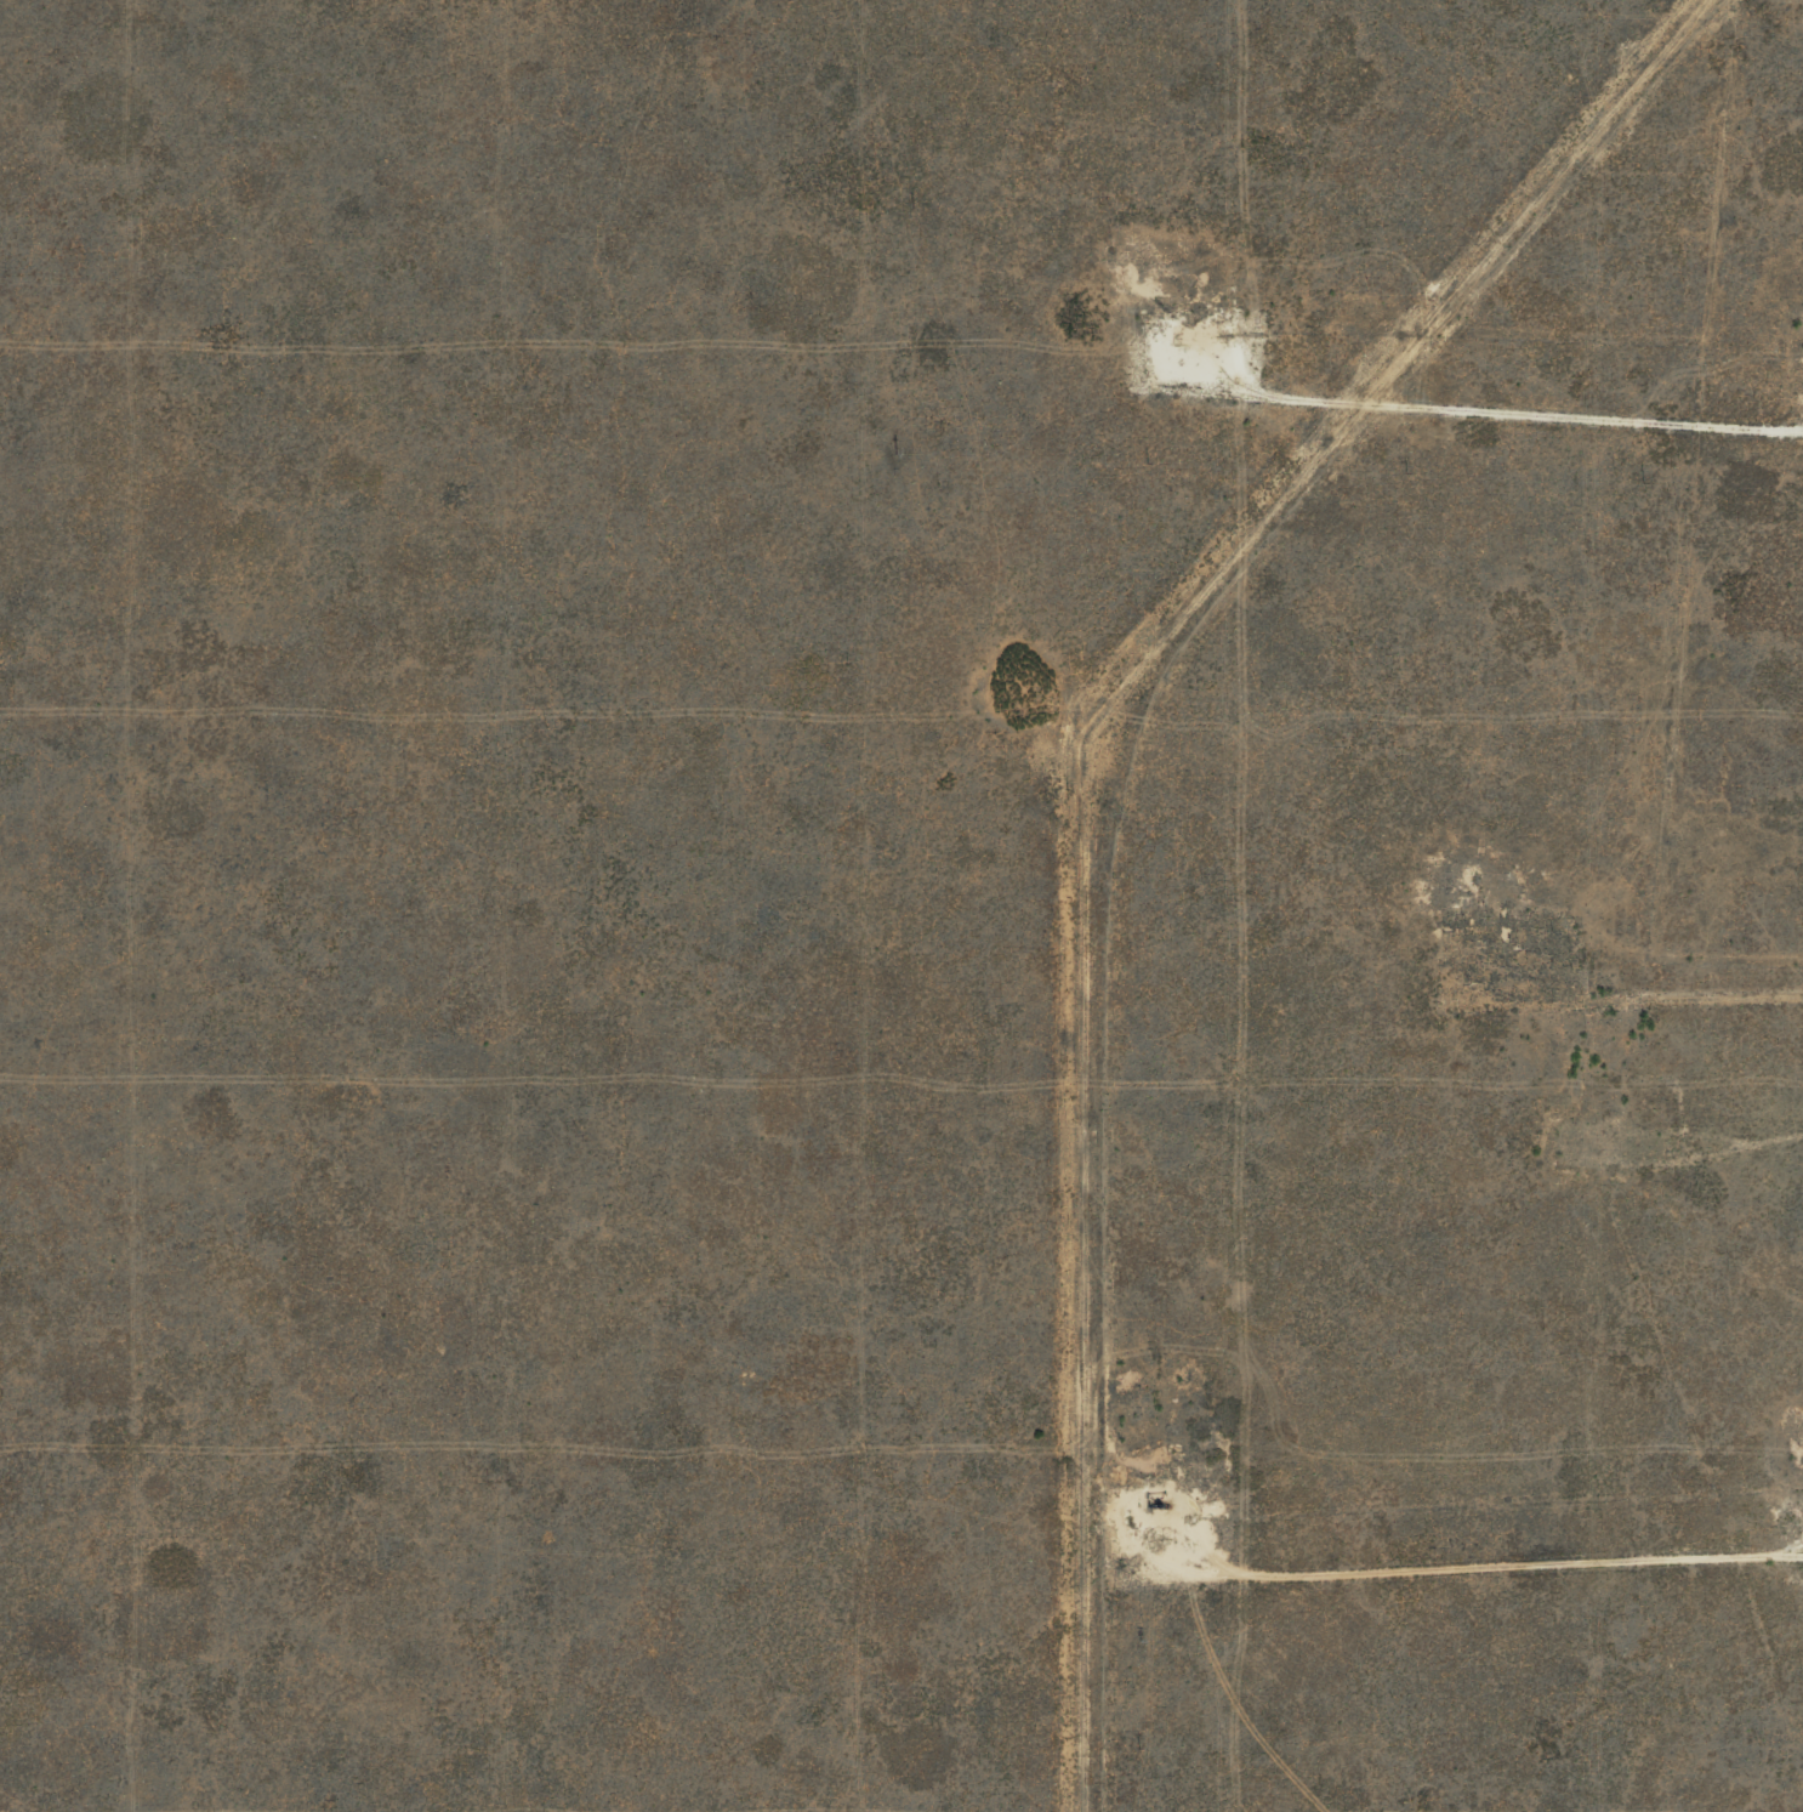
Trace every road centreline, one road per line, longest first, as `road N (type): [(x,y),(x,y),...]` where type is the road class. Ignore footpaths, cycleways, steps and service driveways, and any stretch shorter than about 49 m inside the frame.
road 1 (track): [(1100,1646),(1802,1566)]

